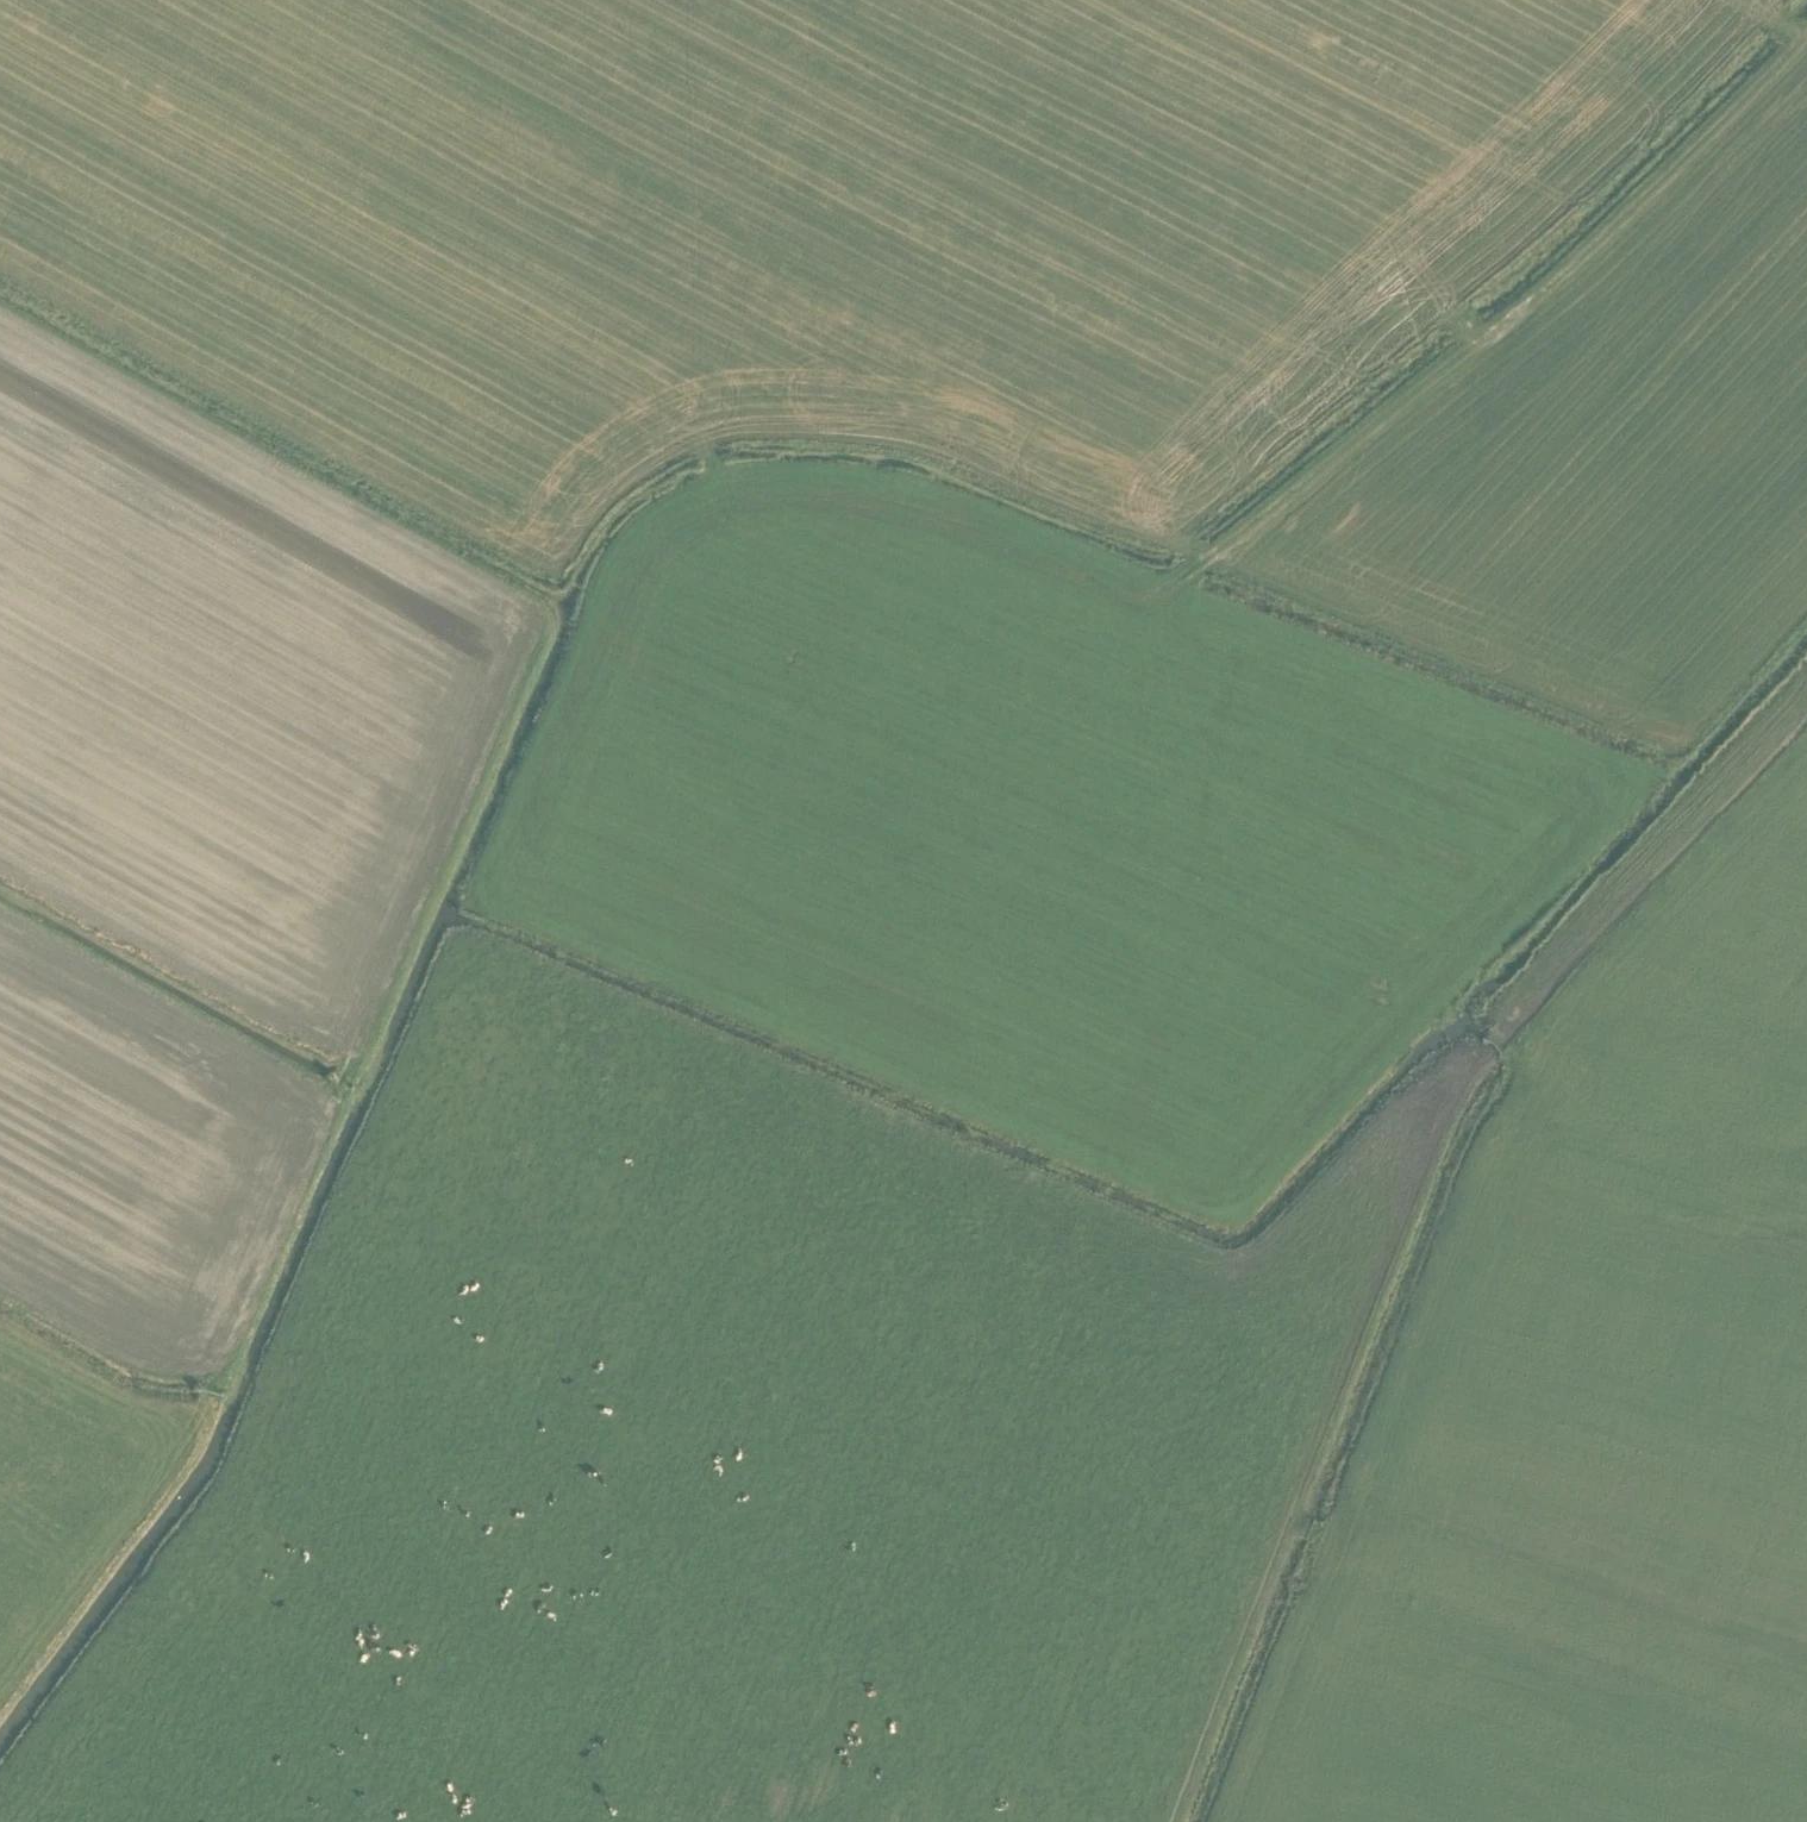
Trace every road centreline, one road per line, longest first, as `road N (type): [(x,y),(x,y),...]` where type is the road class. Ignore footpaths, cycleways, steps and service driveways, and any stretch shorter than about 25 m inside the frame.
road 1 (track): [(1806,38),(1606,242),(1190,578)]

